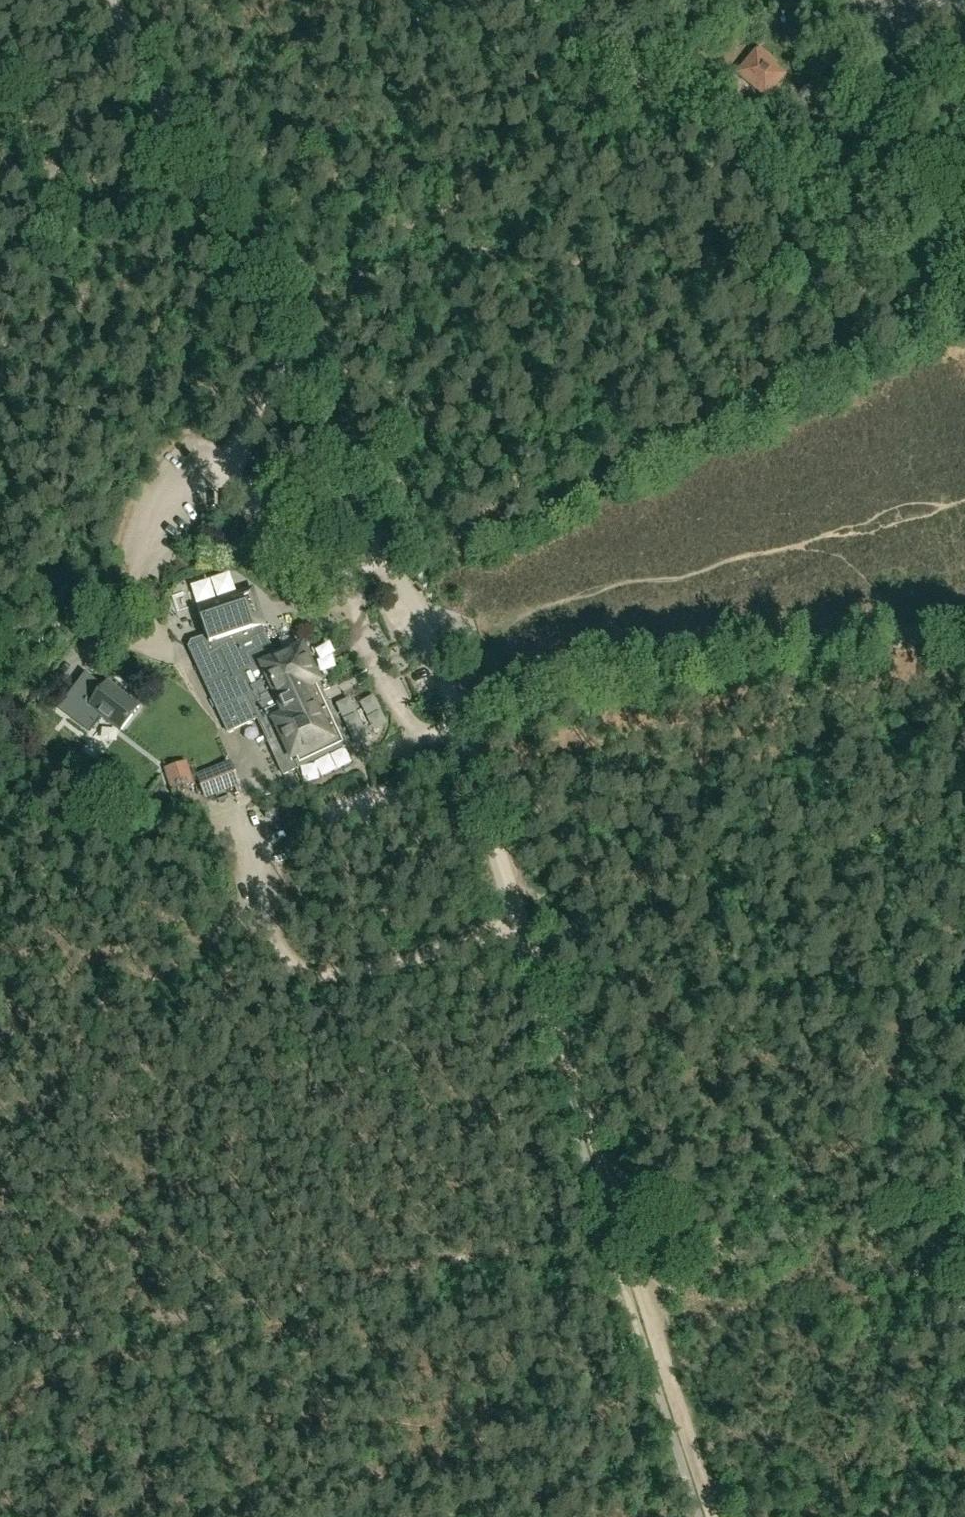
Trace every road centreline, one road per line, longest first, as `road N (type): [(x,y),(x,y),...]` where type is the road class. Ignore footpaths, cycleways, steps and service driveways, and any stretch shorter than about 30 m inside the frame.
road 1 (unclassified): [(462,726),(383,542),(115,0)]
road 2 (track): [(713,1516),(527,938)]
road 3 (track): [(538,0),(651,98),(964,262)]
road 4 (track): [(522,924),(462,726)]

